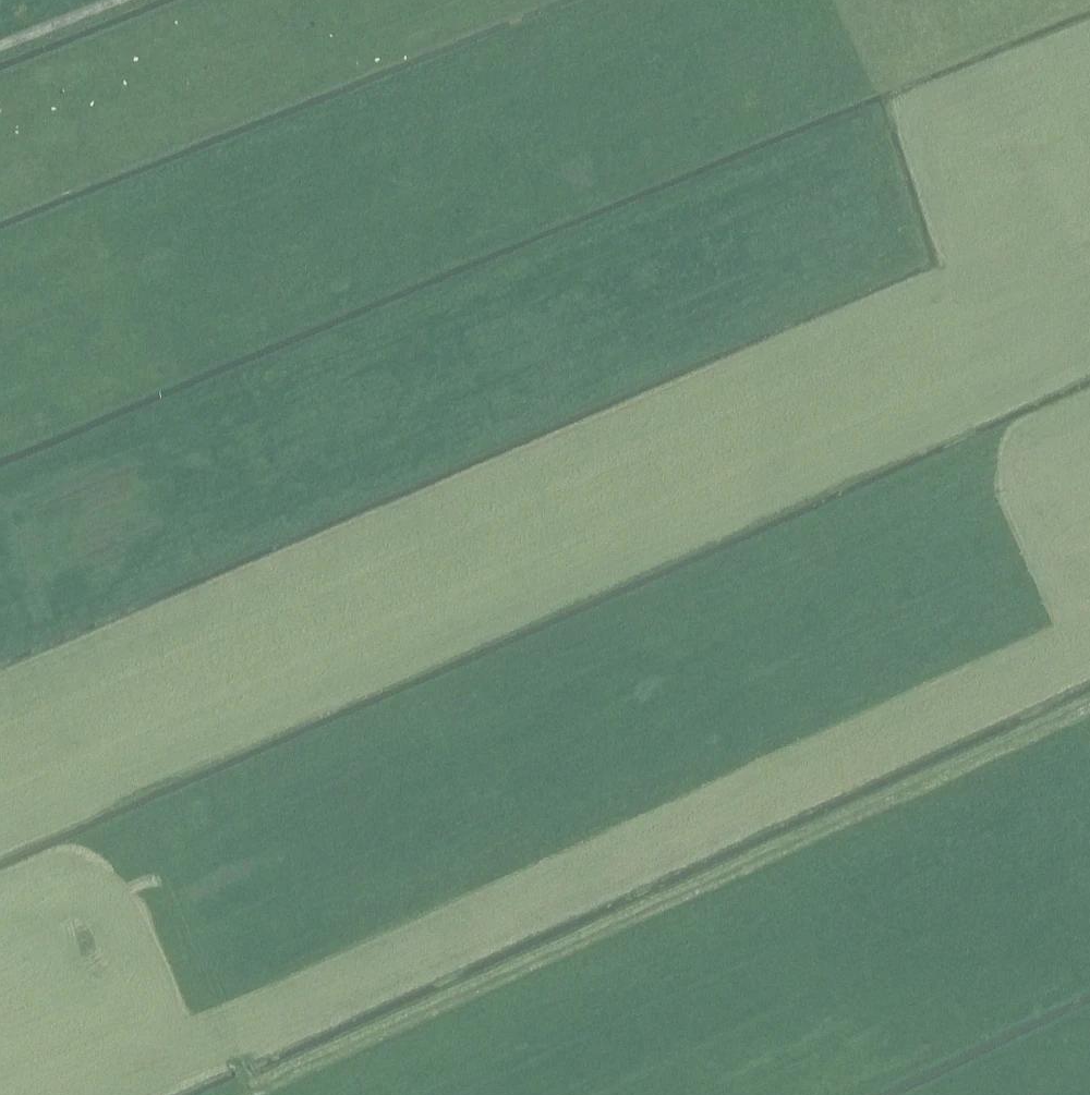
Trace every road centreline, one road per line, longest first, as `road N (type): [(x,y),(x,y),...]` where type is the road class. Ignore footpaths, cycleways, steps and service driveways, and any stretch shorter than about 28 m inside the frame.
road 1 (track): [(246,1094),(1089,708)]
road 2 (track): [(0,47),(120,0)]

